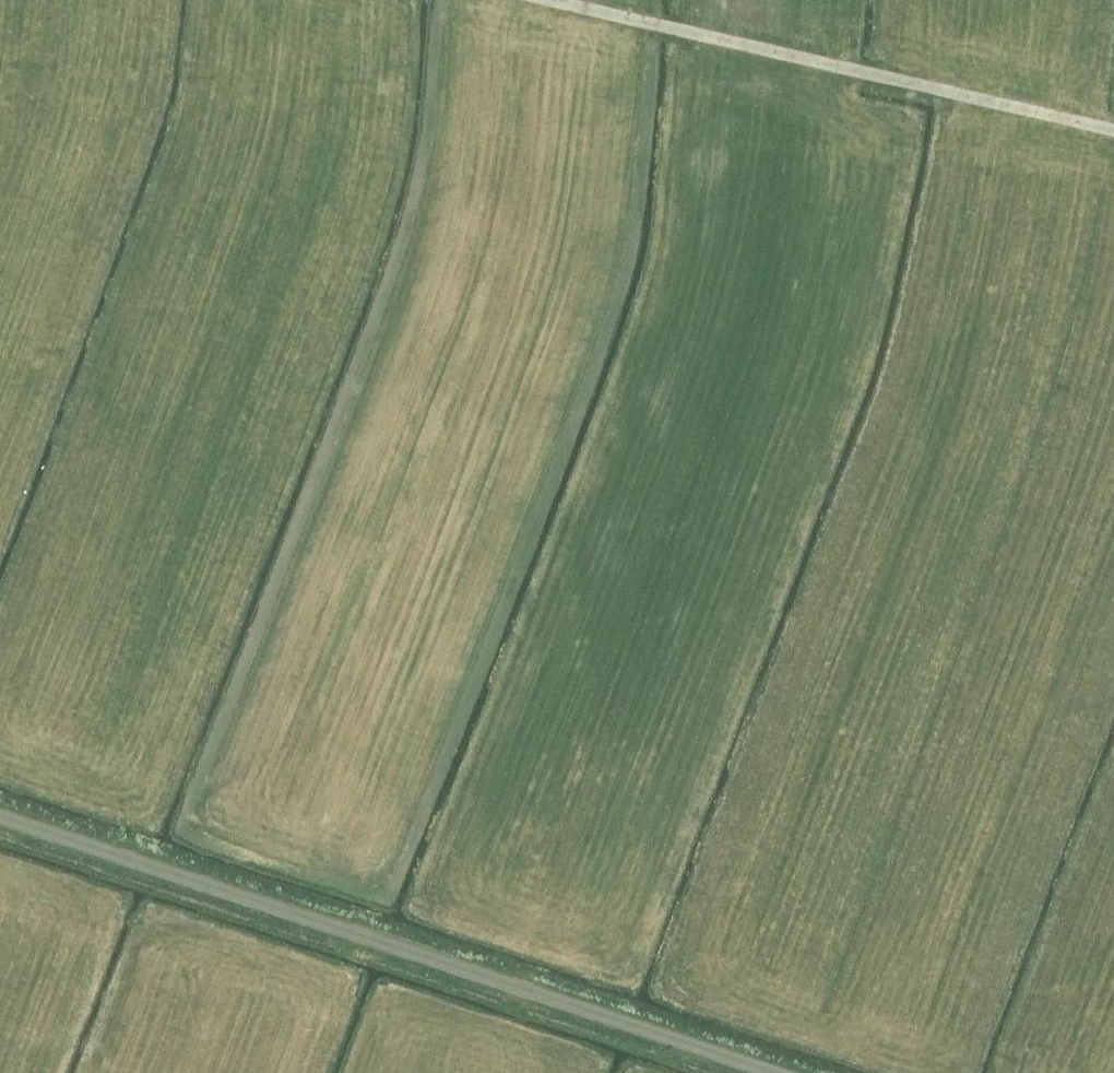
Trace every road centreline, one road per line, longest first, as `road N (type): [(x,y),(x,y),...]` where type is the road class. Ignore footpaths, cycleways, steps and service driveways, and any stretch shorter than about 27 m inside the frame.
road 1 (unclassified): [(776,1072),(0,815)]
road 2 (track): [(1113,127),(562,0)]

